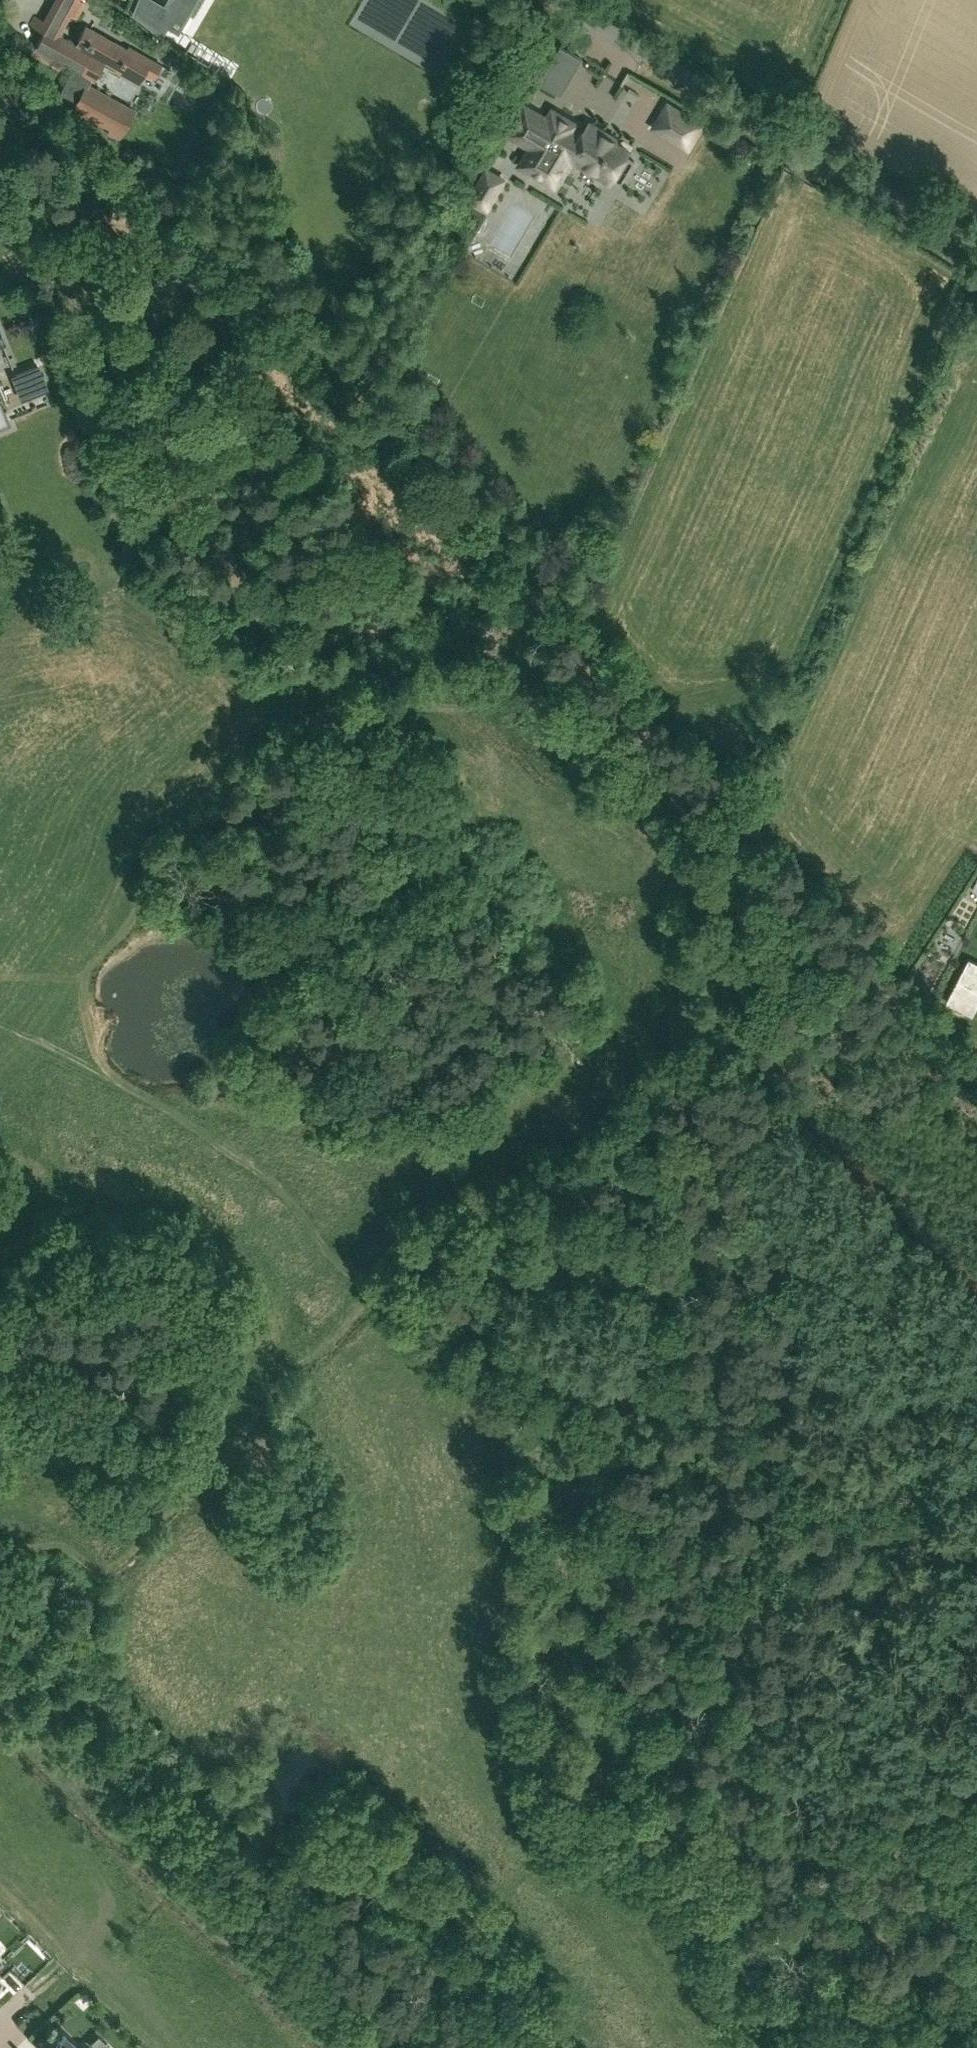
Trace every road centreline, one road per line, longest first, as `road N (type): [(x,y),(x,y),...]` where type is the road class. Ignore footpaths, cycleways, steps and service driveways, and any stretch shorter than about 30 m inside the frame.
road 1 (residential): [(976,247),(559,0)]

